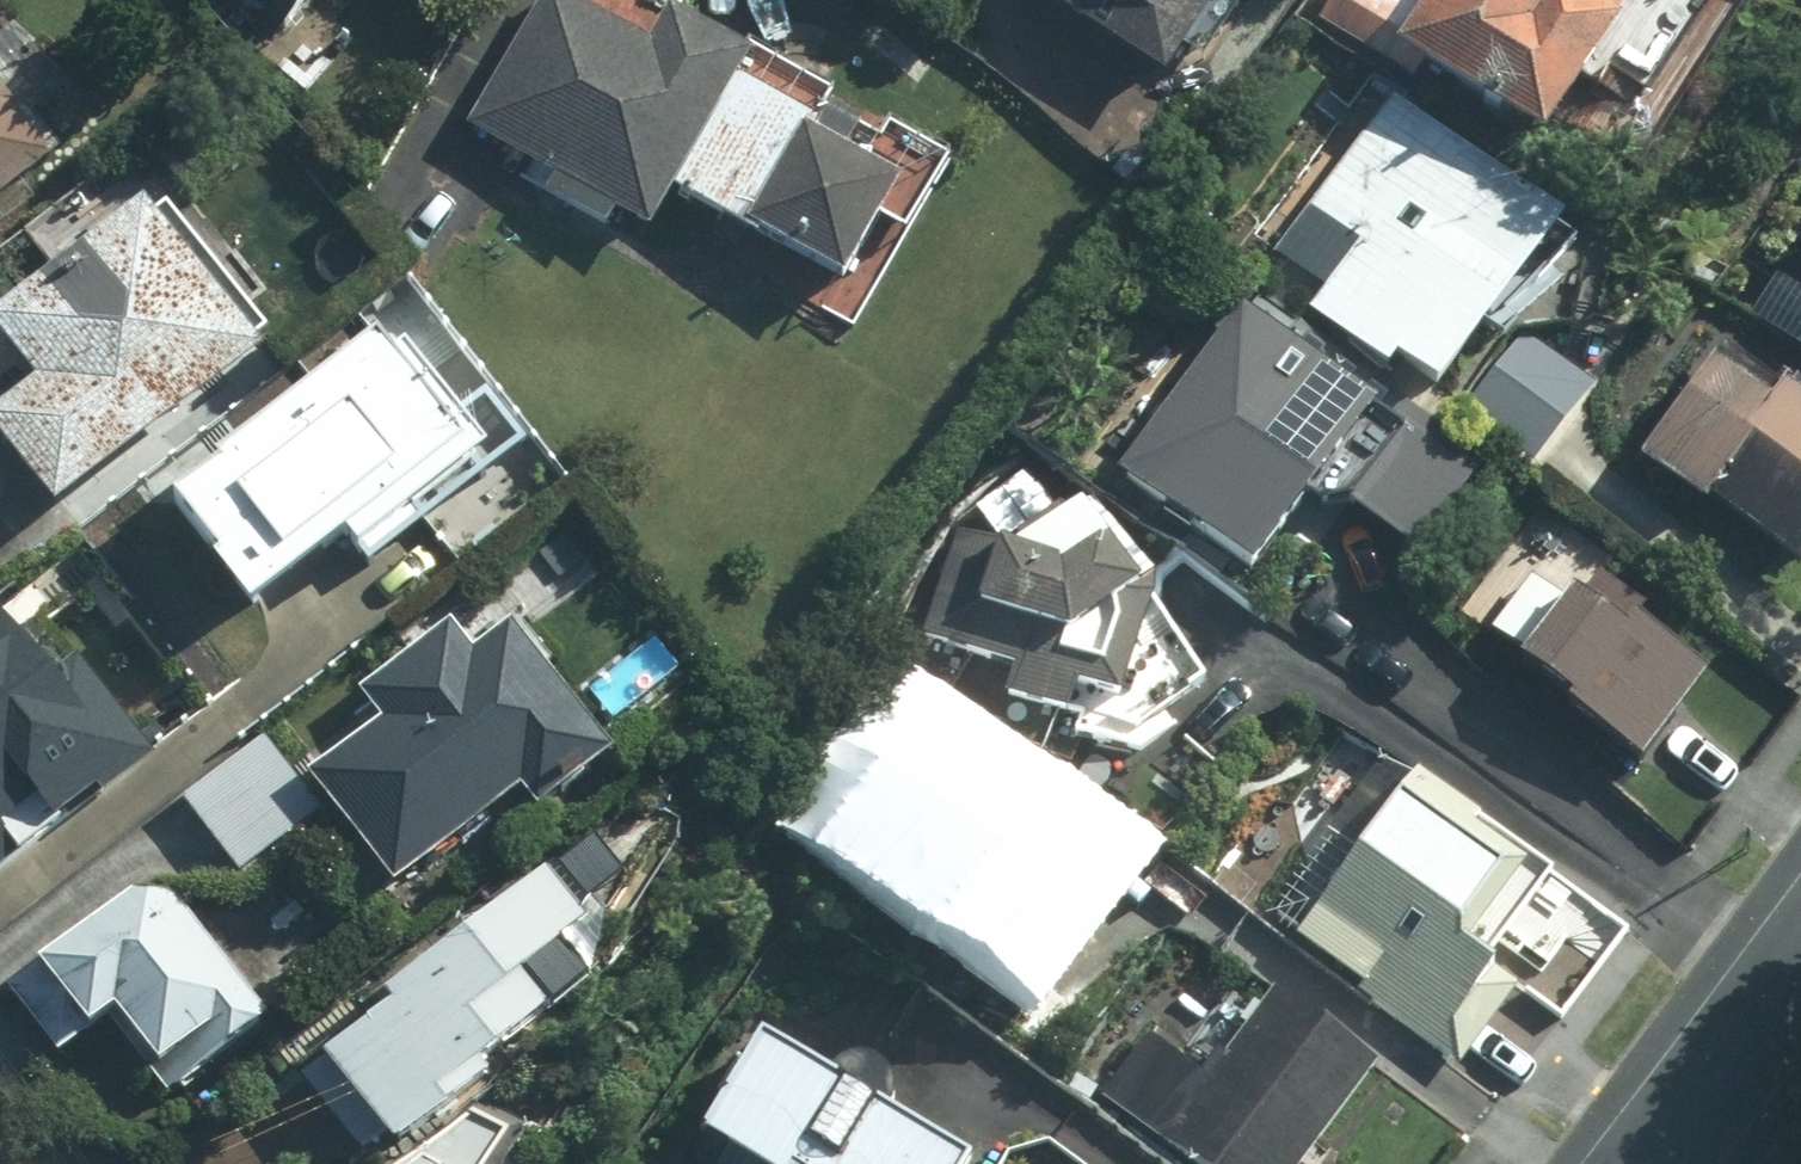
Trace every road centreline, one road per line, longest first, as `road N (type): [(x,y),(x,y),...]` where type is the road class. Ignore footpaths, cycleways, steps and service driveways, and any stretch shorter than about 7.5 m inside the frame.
road 1 (tertiary): [(1647,1163),(1800,958)]

